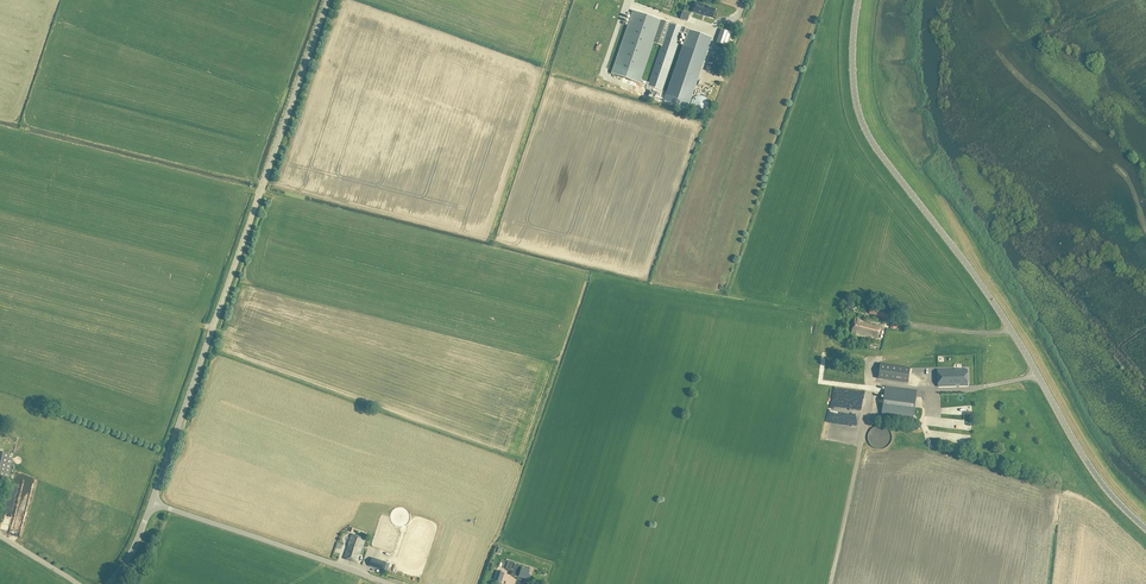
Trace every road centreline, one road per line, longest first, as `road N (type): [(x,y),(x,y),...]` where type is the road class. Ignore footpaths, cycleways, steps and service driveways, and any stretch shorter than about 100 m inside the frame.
road 1 (tertiary): [(1145,528),(1096,475),(1010,327),(871,142),(854,83),(859,0)]
road 2 (tertiary): [(153,503),(327,0)]
road 3 (unclassified): [(394,583),(153,503)]
road 4 (track): [(830,583),(866,421)]
road 5 (unclassified): [(634,6),(707,31),(741,12),(745,0)]

